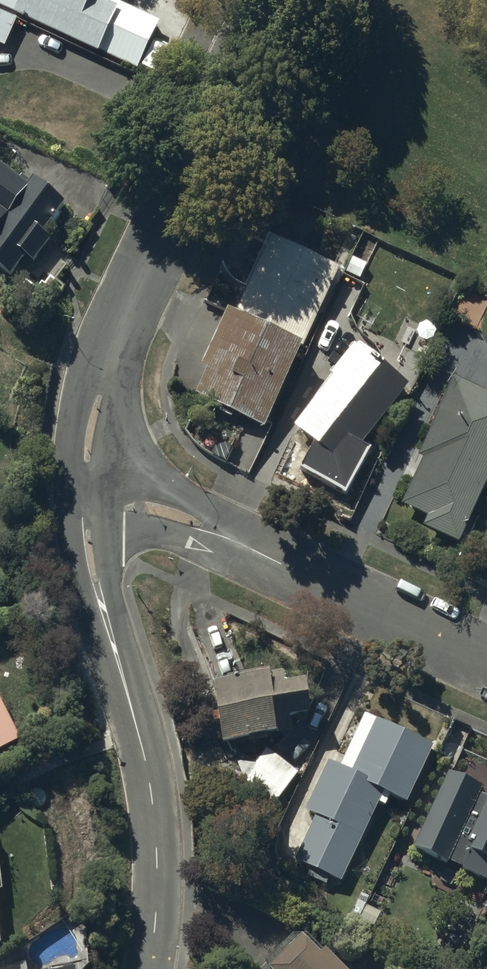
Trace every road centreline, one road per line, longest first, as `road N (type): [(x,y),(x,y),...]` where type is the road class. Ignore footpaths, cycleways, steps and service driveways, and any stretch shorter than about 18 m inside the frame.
road 1 (residential): [(265,0),(111,348),(92,430),(87,500)]
road 2 (residential): [(87,500),(94,571),(153,805),(161,874),(146,968)]
road 3 (residential): [(87,500),(190,521),(486,660)]

